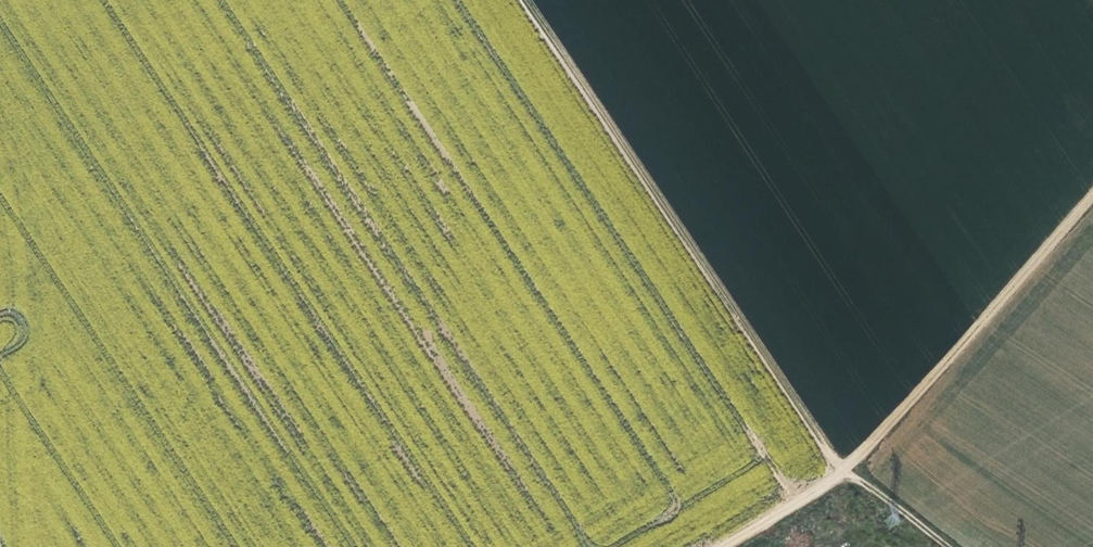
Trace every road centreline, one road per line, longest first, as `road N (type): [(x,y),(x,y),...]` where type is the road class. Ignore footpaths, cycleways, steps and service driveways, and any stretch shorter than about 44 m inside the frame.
road 1 (track): [(959,546),(844,475),(527,0)]
road 2 (track): [(722,546),(844,475),(1092,197)]

